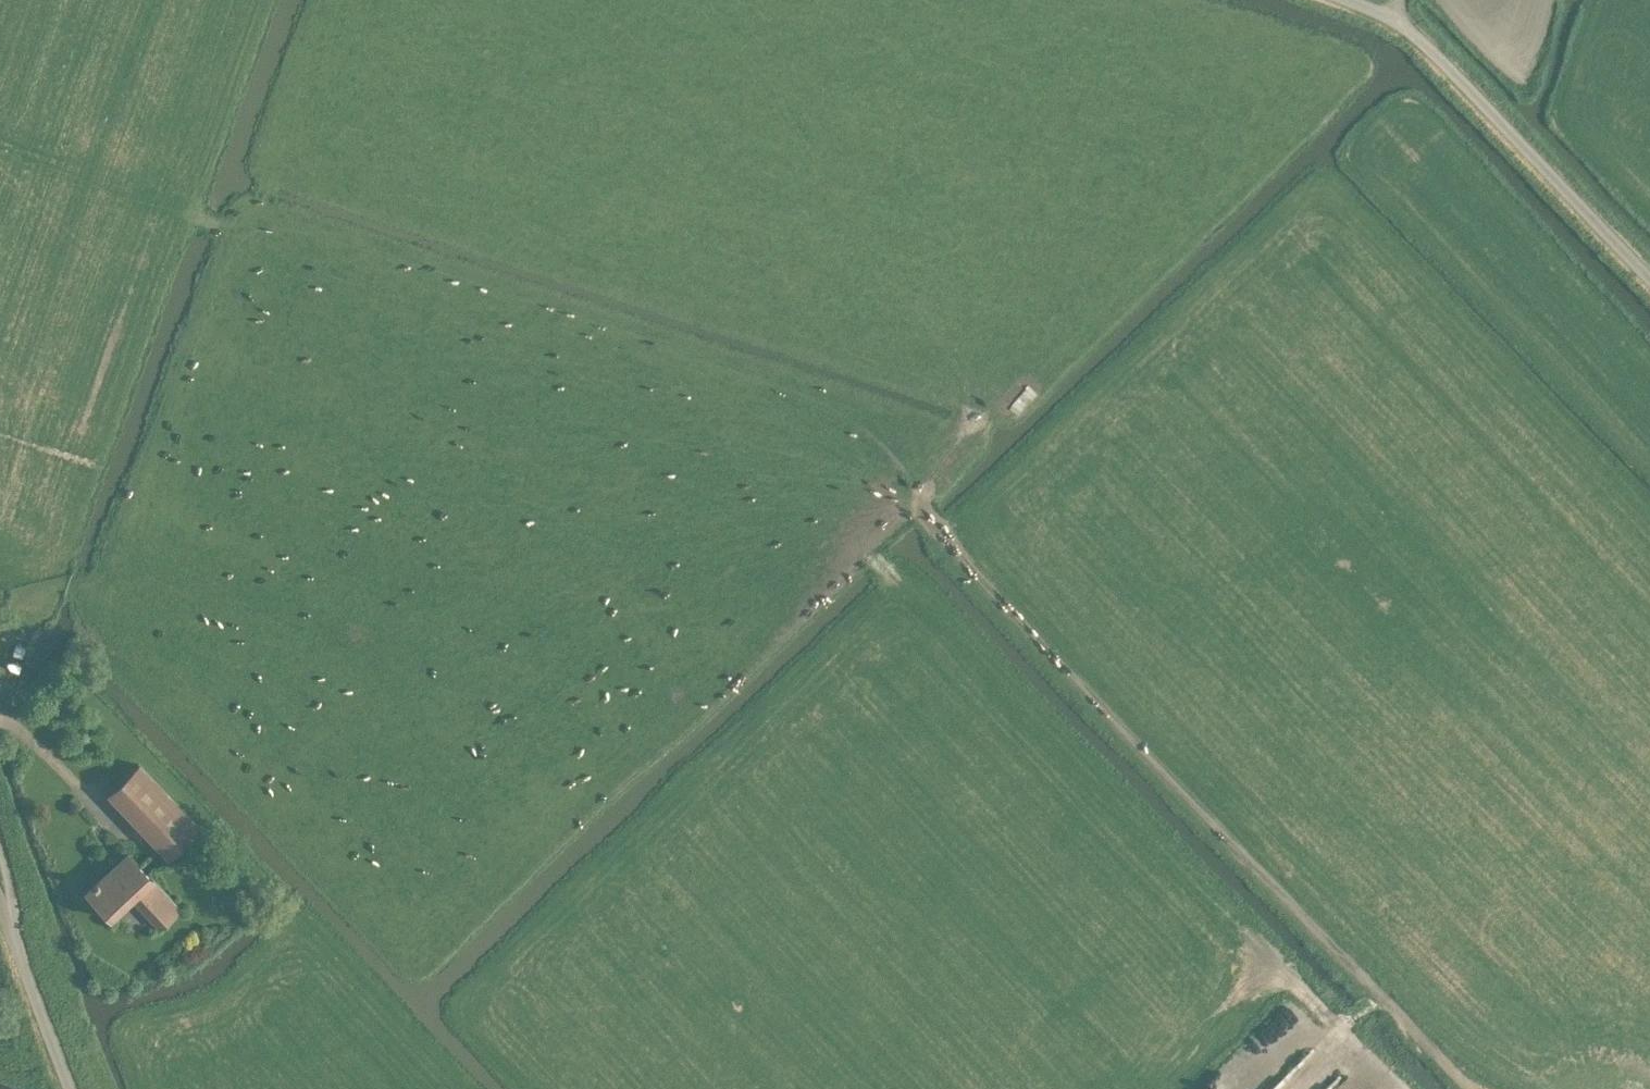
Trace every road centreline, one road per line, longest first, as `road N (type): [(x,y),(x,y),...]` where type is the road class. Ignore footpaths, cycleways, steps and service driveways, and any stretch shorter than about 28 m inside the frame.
road 1 (unclassified): [(1649,282),(1402,22),(1346,0)]
road 2 (unclassified): [(70,1088),(0,900)]

